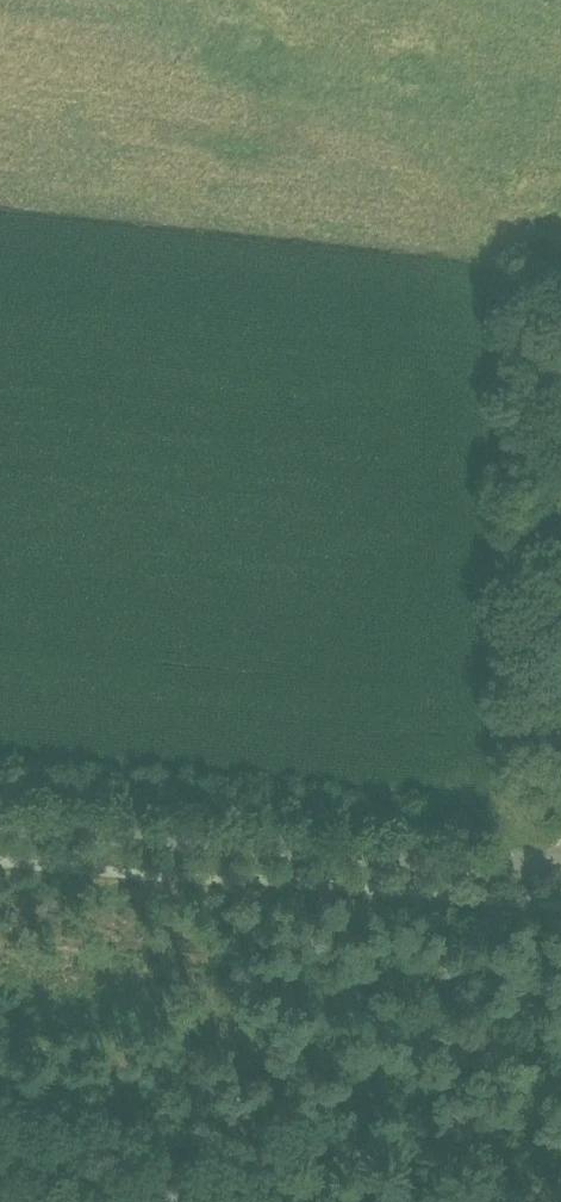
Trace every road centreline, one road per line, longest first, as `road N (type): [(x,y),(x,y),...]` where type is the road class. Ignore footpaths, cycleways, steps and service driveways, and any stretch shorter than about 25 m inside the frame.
road 1 (tertiary): [(0,823),(560,872)]

